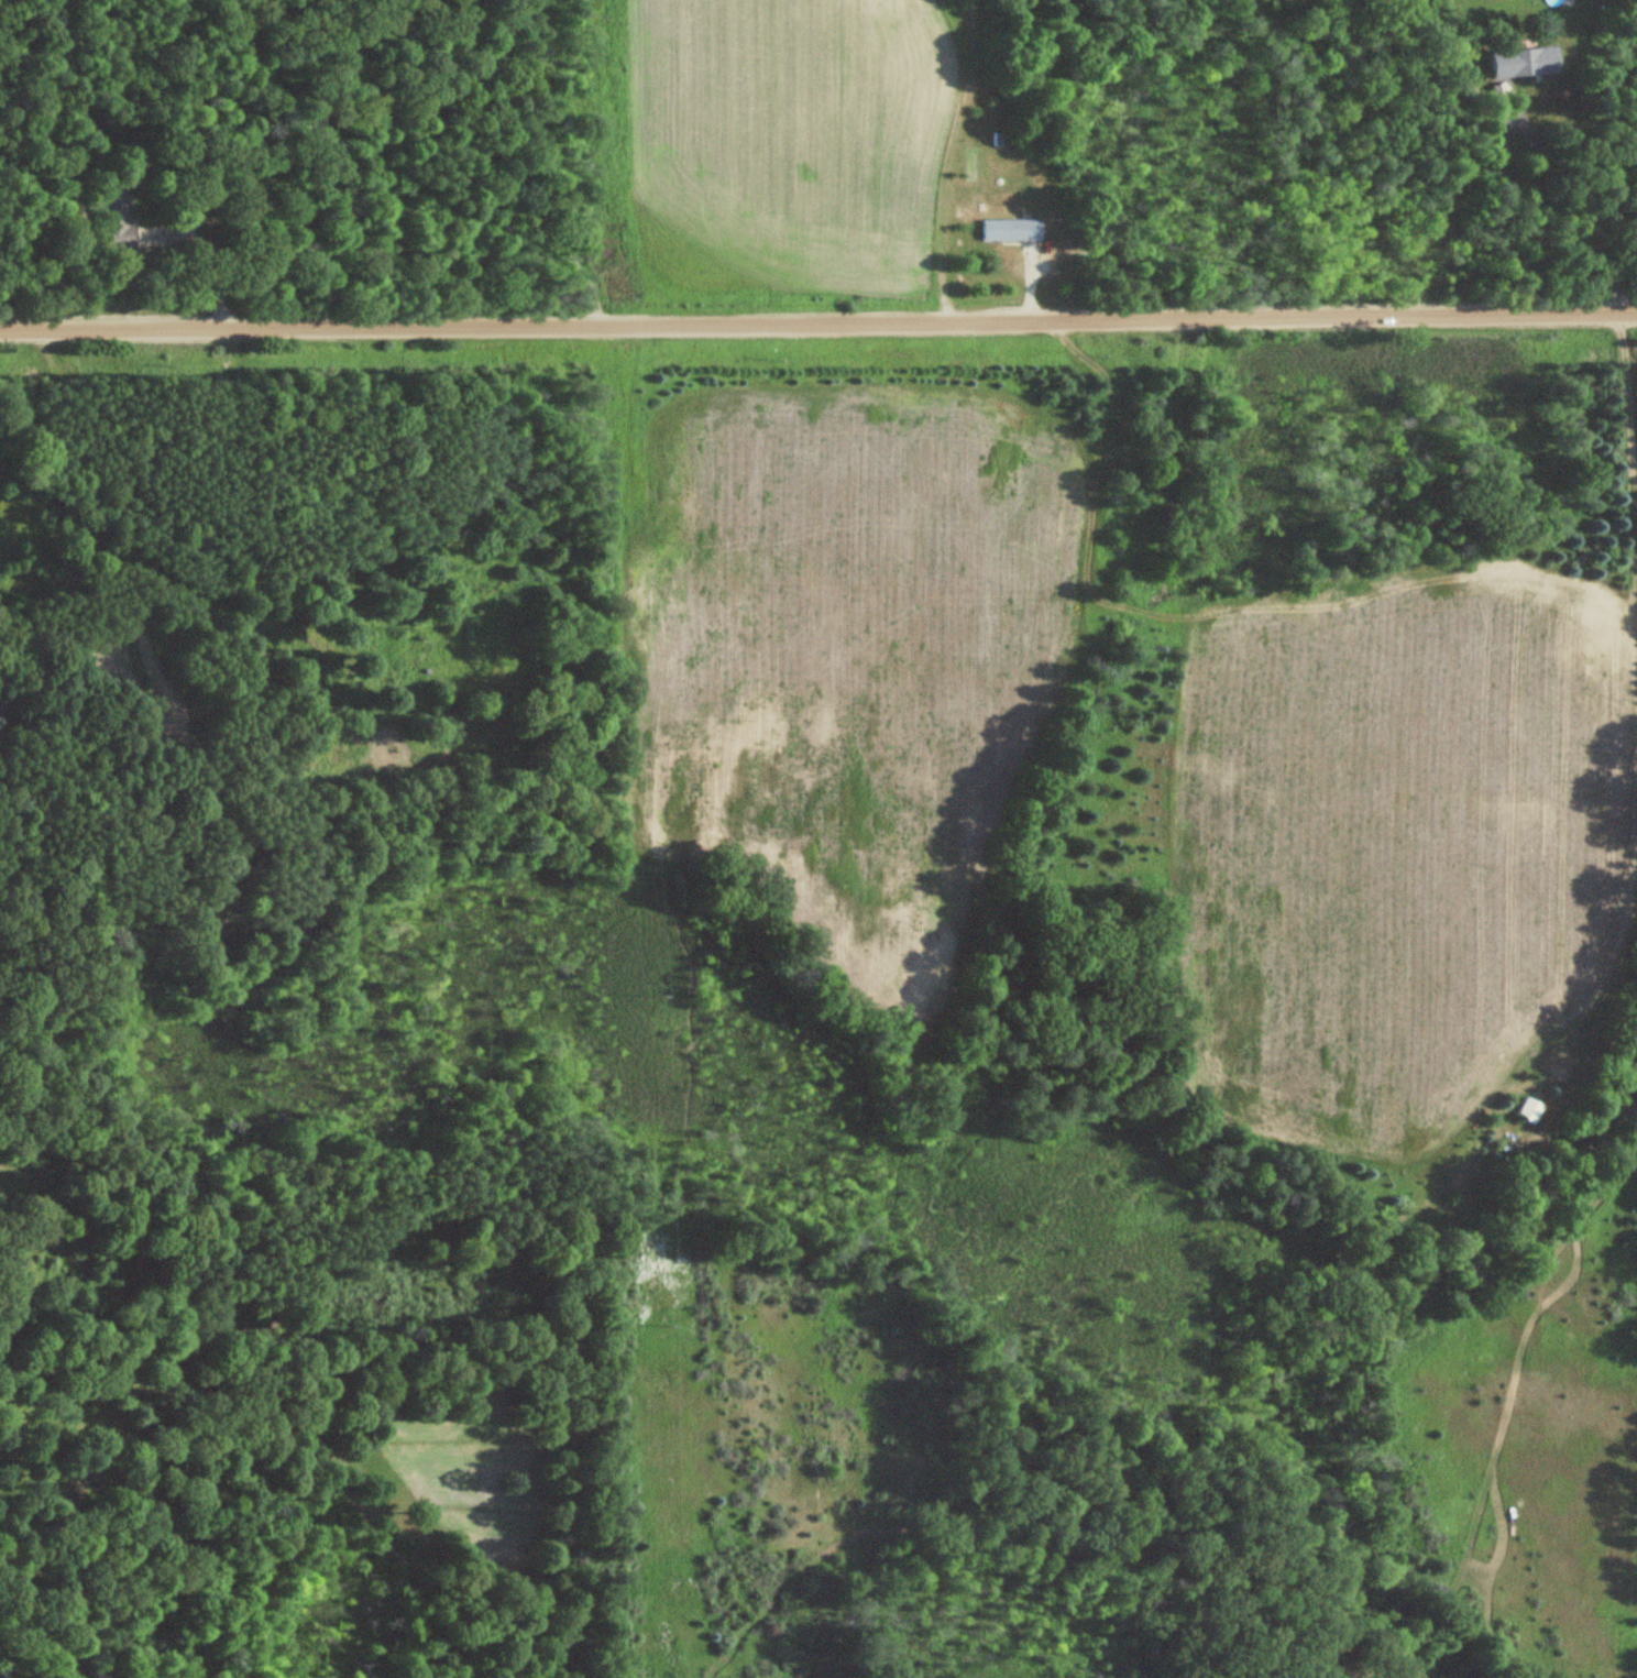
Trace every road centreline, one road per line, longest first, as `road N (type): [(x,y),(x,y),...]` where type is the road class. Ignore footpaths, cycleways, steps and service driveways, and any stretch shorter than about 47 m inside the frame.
road 1 (residential): [(0,330),(1636,313)]
road 2 (residential): [(971,0),(956,30),(971,165),(1048,284),(1061,320)]

